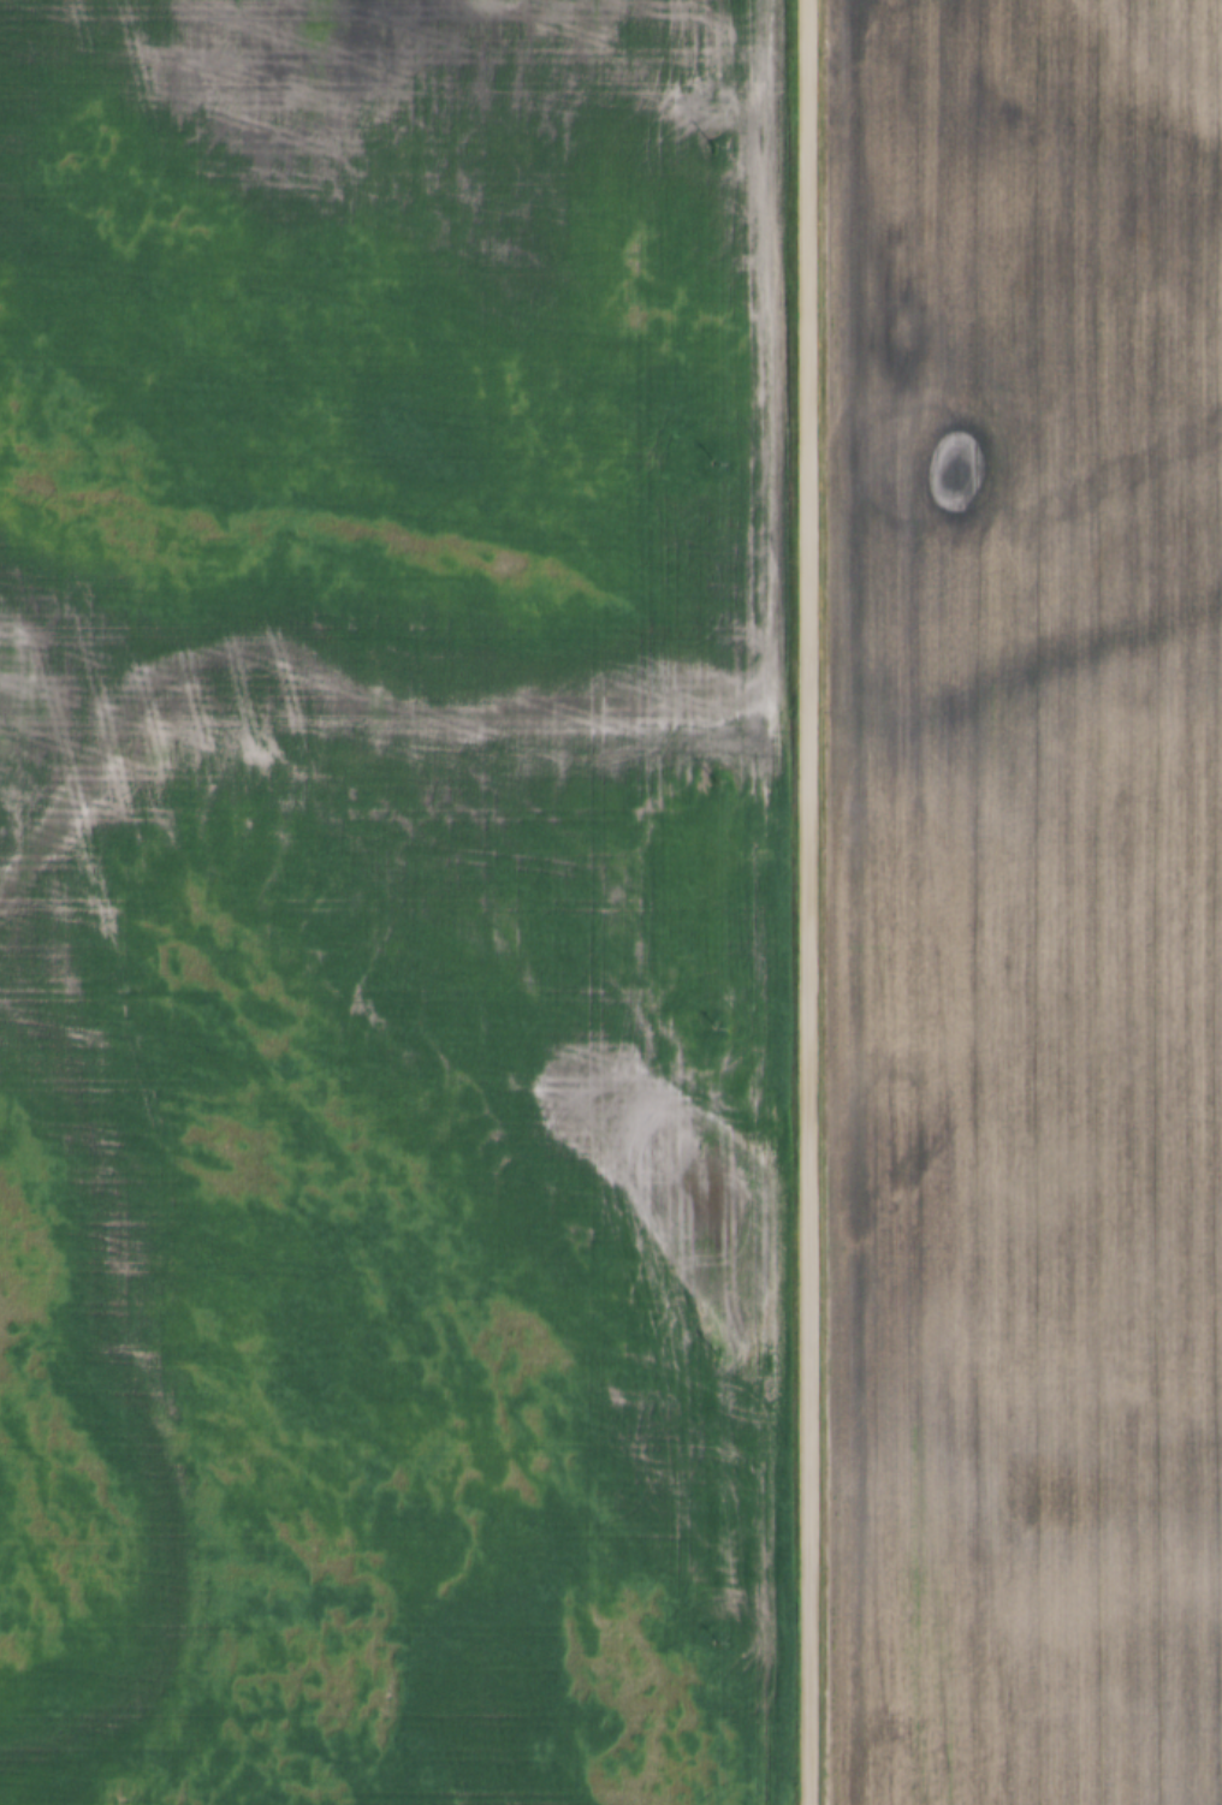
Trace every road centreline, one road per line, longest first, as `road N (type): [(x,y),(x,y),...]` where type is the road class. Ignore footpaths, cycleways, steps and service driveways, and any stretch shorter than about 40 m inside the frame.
road 1 (residential): [(805,1804),(805,0)]

